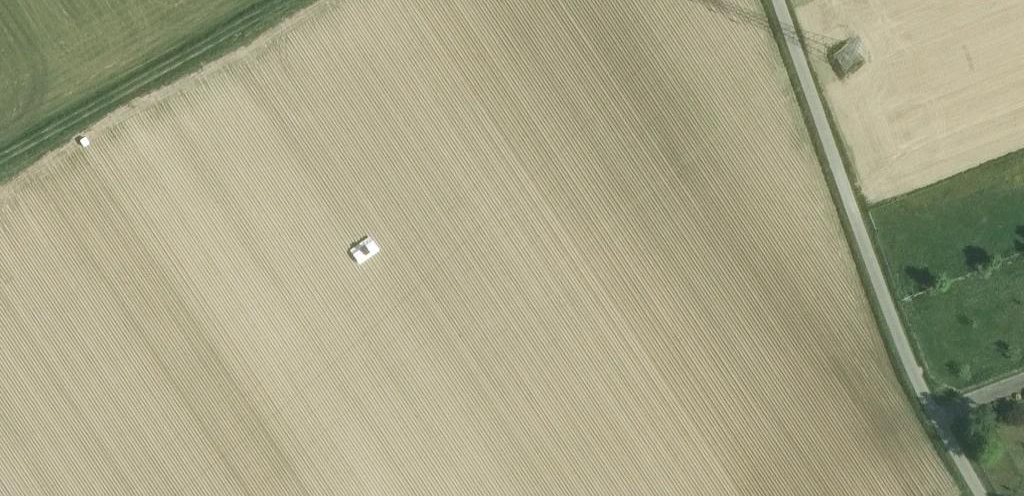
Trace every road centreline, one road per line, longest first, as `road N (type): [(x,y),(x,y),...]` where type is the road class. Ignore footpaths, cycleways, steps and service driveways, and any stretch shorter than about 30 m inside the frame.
road 1 (unclassified): [(777,0),(882,294),(989,495)]

